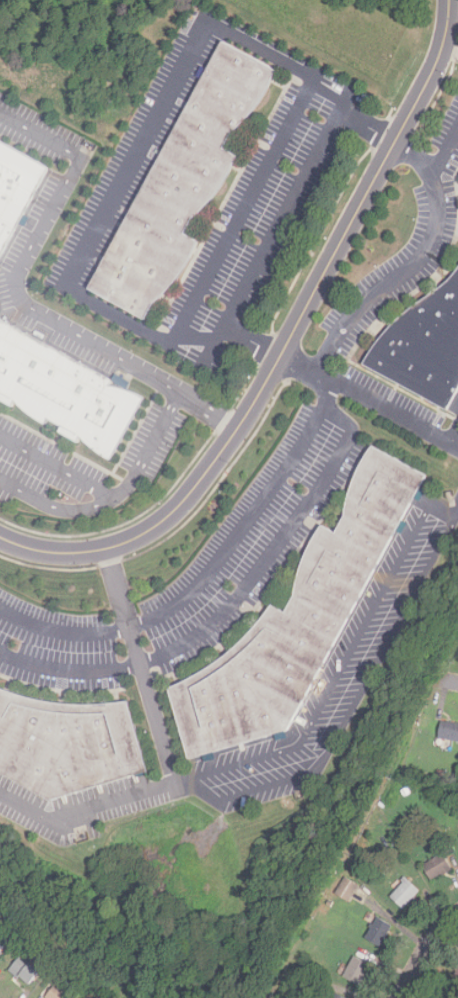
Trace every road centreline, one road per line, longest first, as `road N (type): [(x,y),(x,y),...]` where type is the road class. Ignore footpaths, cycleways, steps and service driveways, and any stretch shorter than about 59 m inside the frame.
road 1 (residential): [(450,0),(429,79),(282,359),(196,489),(133,540),(93,552),(57,552),(0,536)]

